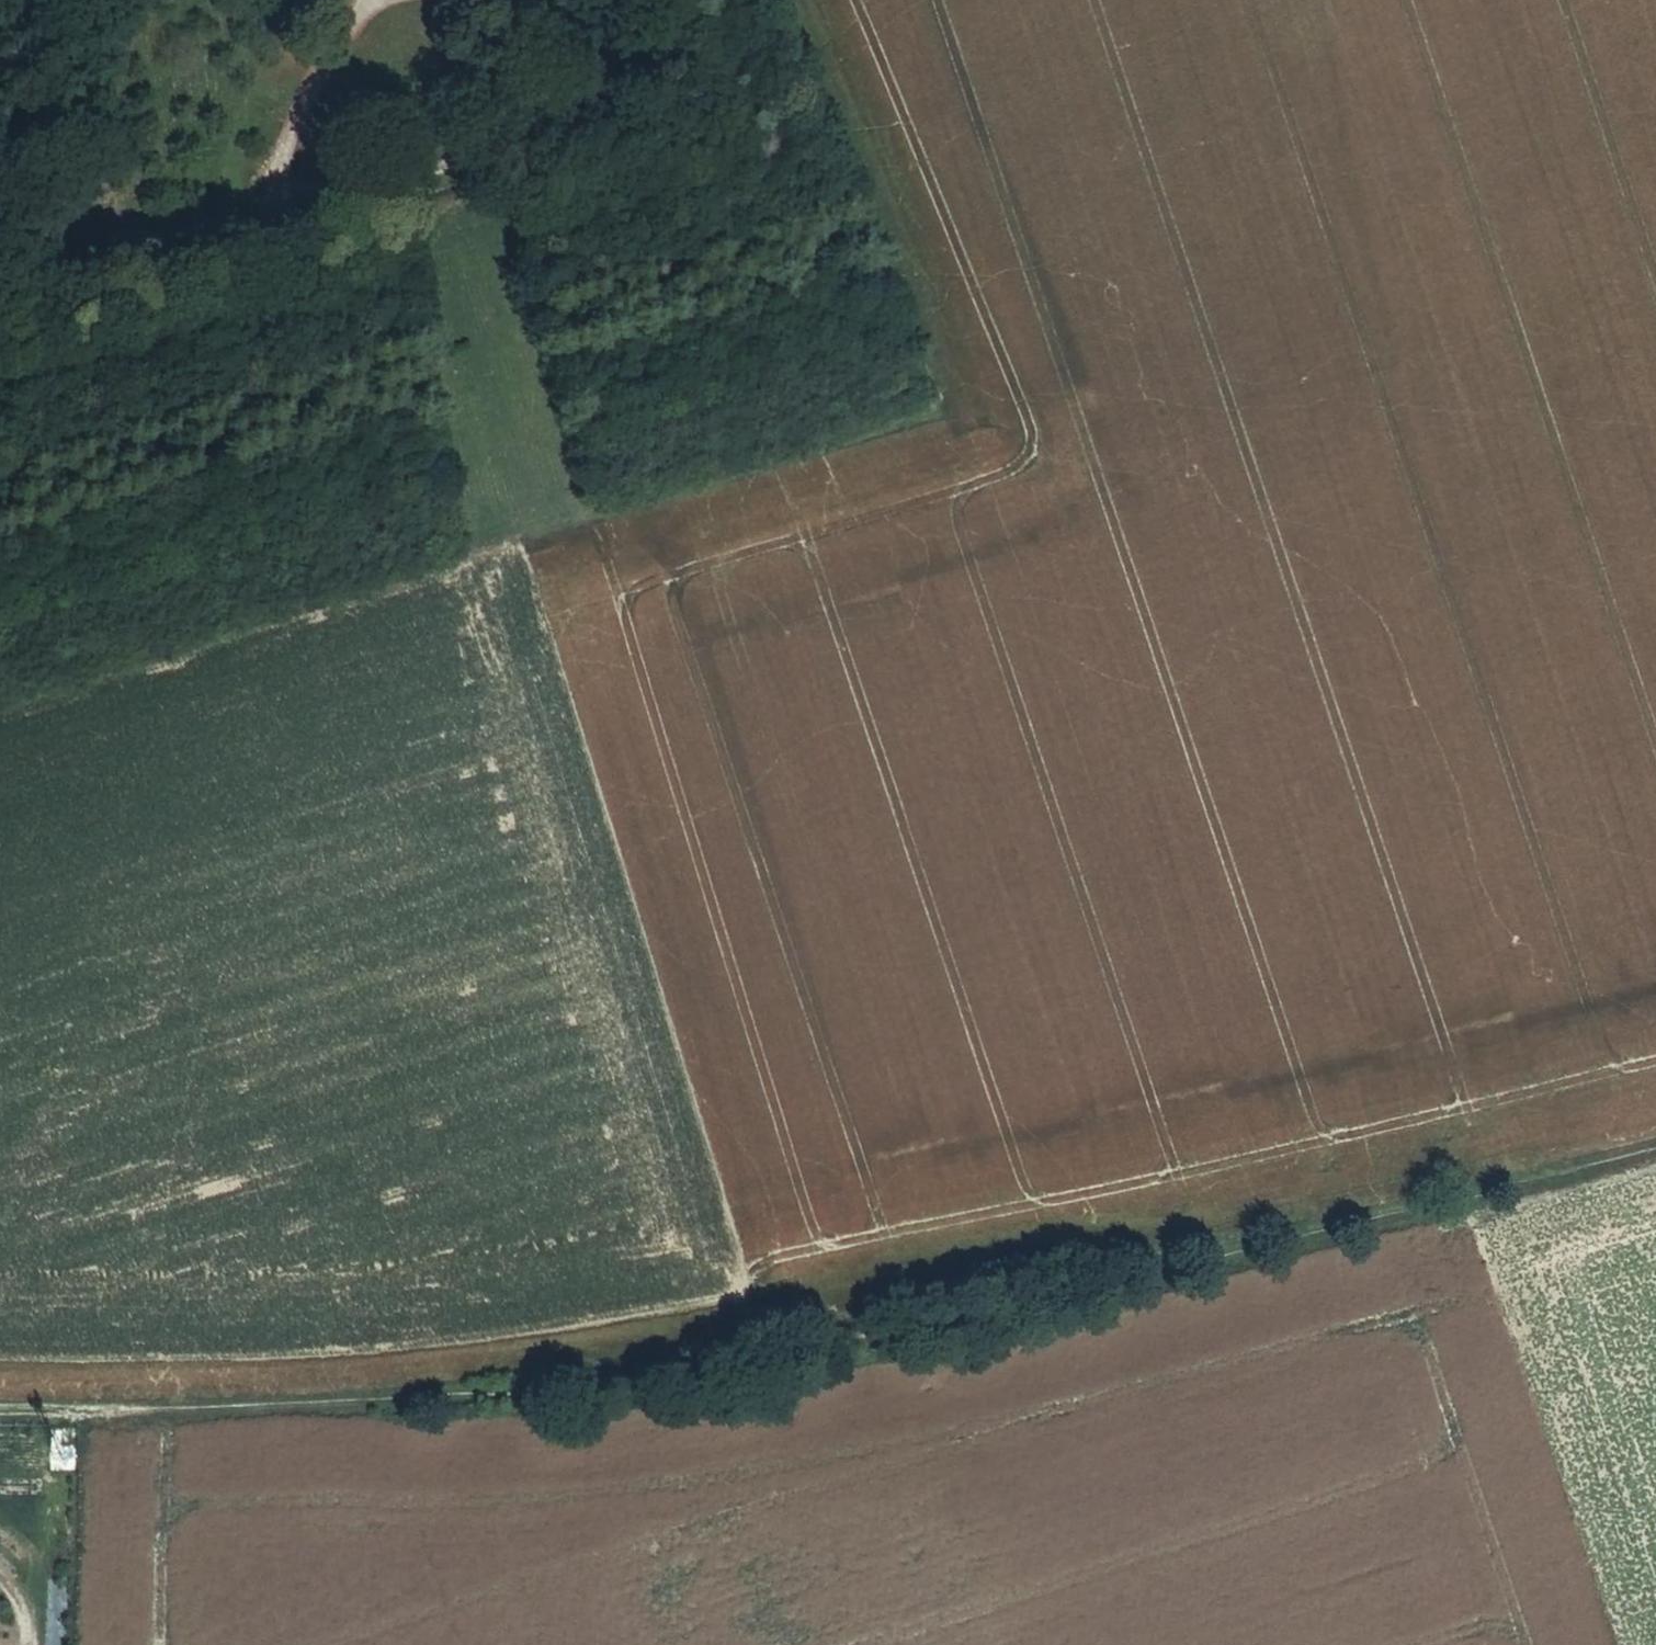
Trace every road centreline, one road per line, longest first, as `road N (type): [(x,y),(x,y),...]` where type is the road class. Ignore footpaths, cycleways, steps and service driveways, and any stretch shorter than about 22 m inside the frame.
road 1 (track): [(0,1409),(252,1409),(470,1397),(684,1373),(1100,1289),(1655,1156)]
road 2 (unclassified): [(0,227),(72,0)]

